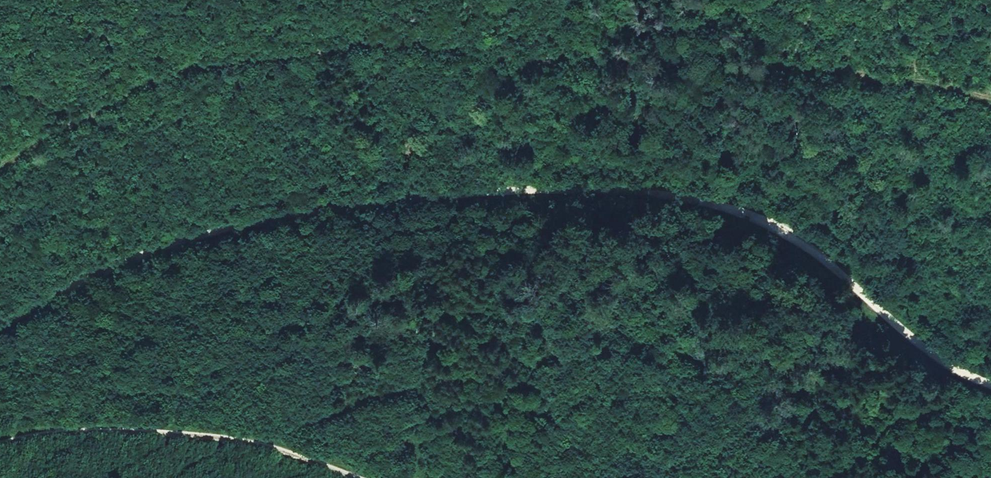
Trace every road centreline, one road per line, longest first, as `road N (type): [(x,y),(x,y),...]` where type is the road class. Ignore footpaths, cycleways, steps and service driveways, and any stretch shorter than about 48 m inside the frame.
road 1 (track): [(0,328),(104,272),(221,233),(323,211),(462,198),(625,194),(714,208),(789,237),(931,359),(990,389)]
road 2 (track): [(0,168),(191,71),(416,46),(616,68),(718,61),(990,102)]
road 3 (track): [(0,447),(61,435),(212,440),(349,477)]

